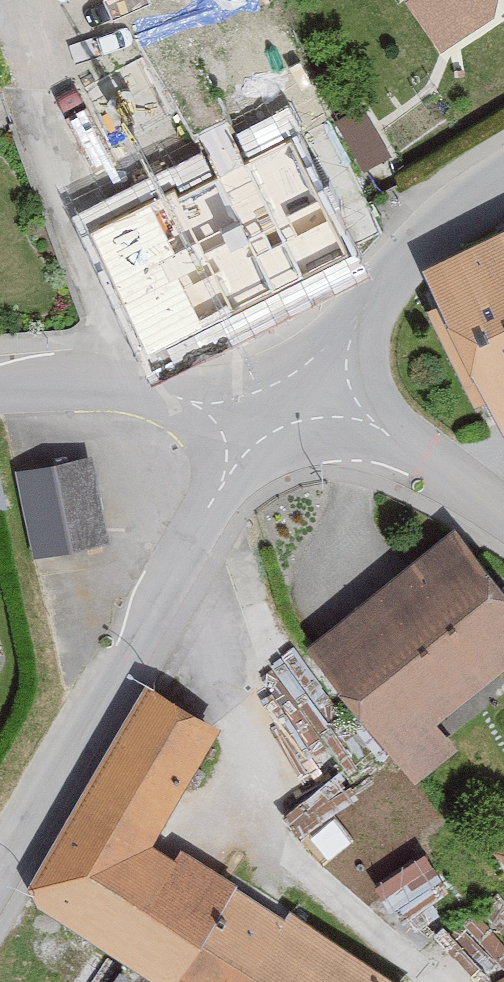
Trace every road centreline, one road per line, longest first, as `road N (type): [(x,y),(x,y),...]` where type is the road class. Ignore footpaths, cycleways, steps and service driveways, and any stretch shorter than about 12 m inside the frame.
road 1 (residential): [(259,419),(0,867)]
road 2 (residential): [(503,185),(403,267),(259,419)]
road 3 (residential): [(503,521),(400,439),(259,419)]
road 4 (residential): [(259,419),(119,381),(0,387)]

